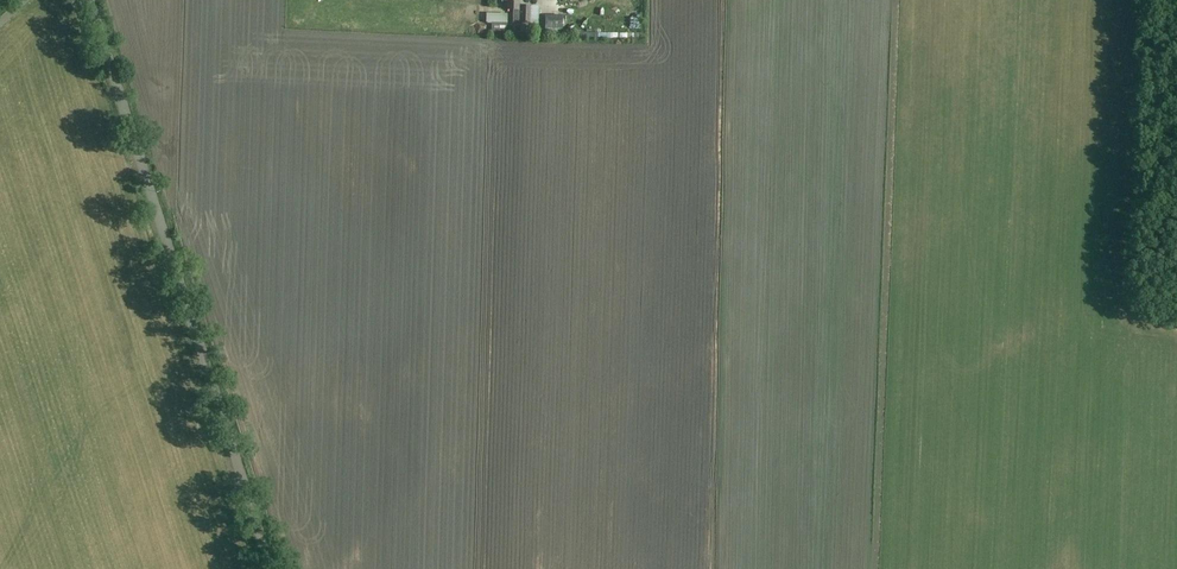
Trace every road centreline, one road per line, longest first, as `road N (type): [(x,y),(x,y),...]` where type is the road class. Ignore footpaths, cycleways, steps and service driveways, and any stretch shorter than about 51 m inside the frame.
road 1 (tertiary): [(271,568),(90,0)]

